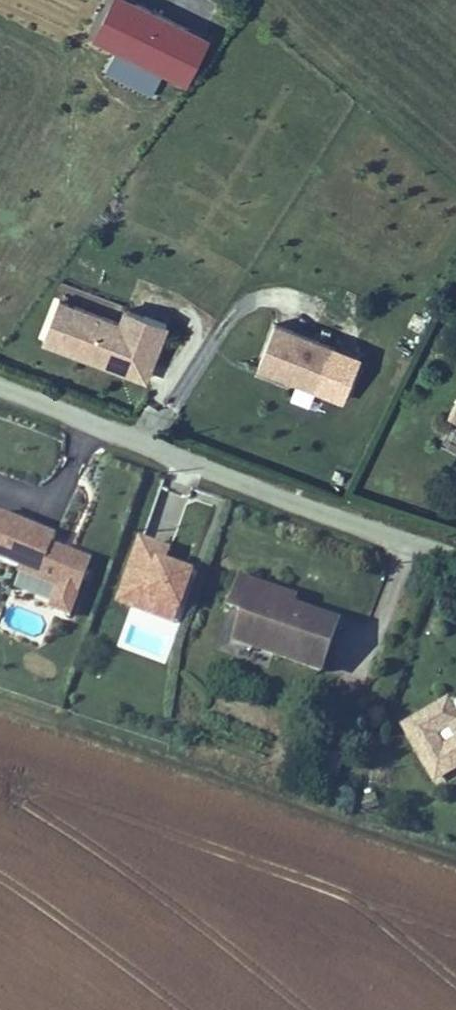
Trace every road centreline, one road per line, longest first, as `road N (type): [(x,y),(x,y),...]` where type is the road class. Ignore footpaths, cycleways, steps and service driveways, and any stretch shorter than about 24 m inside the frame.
road 1 (unclassified): [(455,554),(0,391)]

